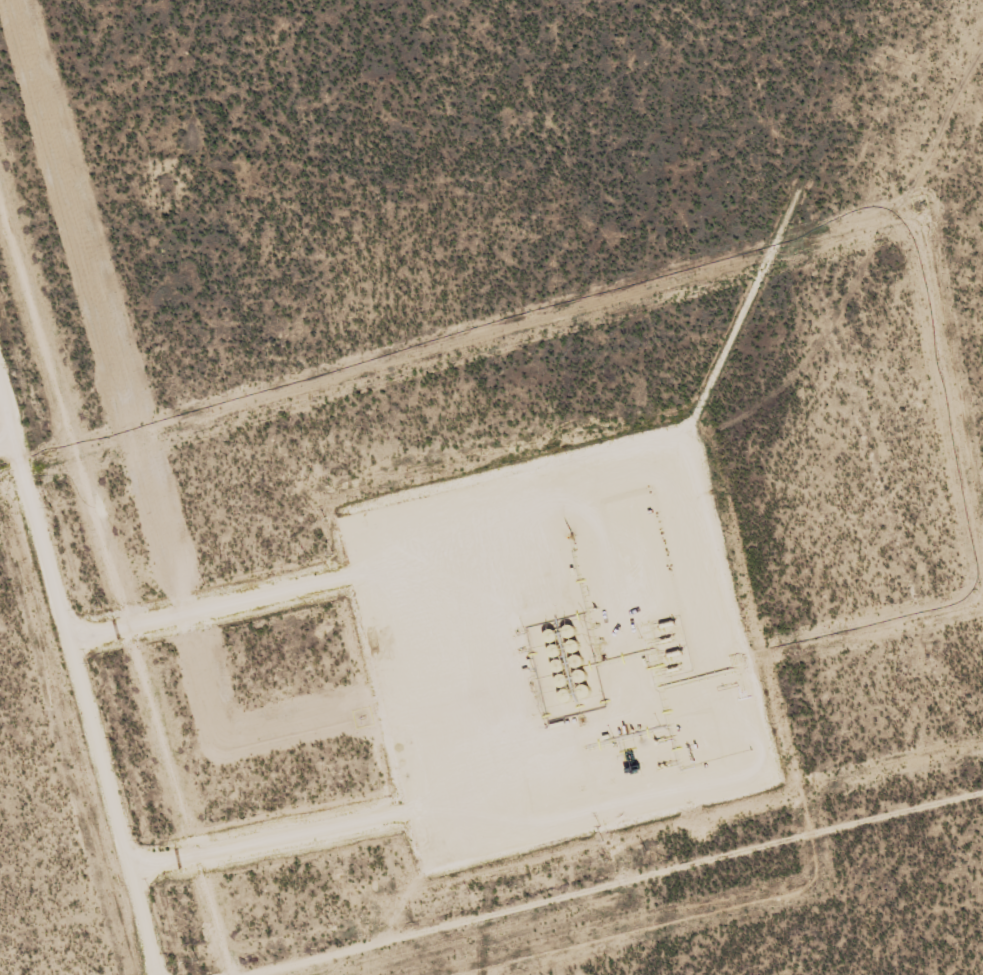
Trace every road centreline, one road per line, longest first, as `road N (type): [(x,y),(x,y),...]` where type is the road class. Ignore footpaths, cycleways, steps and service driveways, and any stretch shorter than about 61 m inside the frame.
road 1 (track): [(982,48),(883,230),(594,521),(539,616),(469,822),(469,974)]
road 2 (track): [(145,974),(53,731),(46,626),(0,452)]

